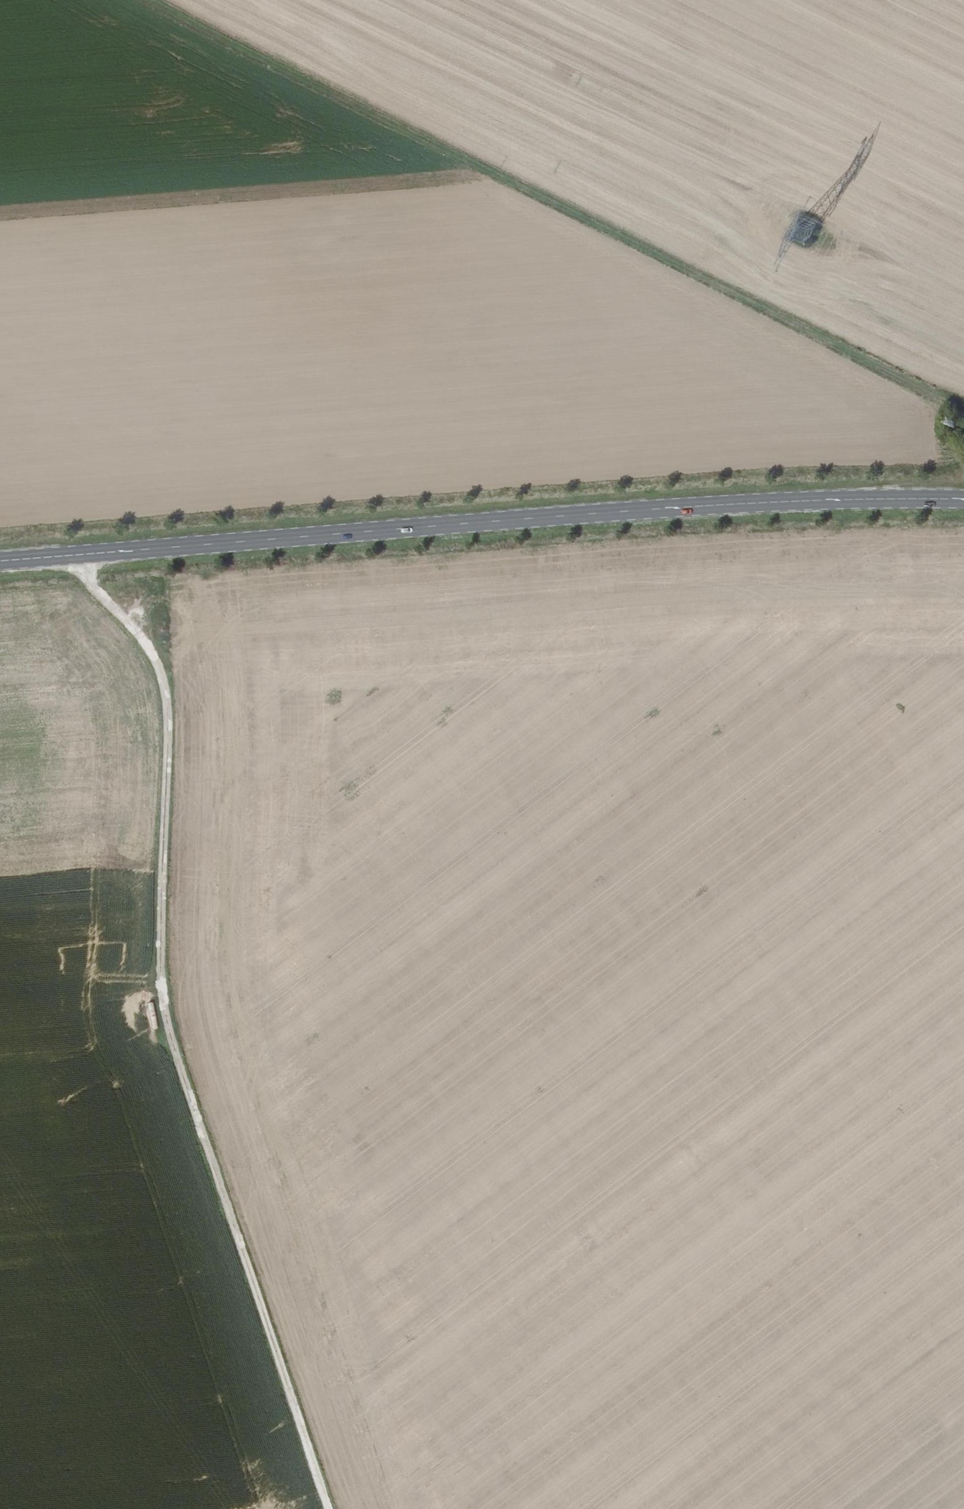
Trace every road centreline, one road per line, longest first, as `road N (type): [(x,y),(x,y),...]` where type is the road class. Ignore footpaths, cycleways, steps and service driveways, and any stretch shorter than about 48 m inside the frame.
road 1 (track): [(327,1508),(168,1030),(159,954),(167,714),(158,667),(83,574),(78,553)]
road 2 (primary): [(0,559),(600,513),(963,500)]
road 3 (track): [(963,412),(146,0)]

